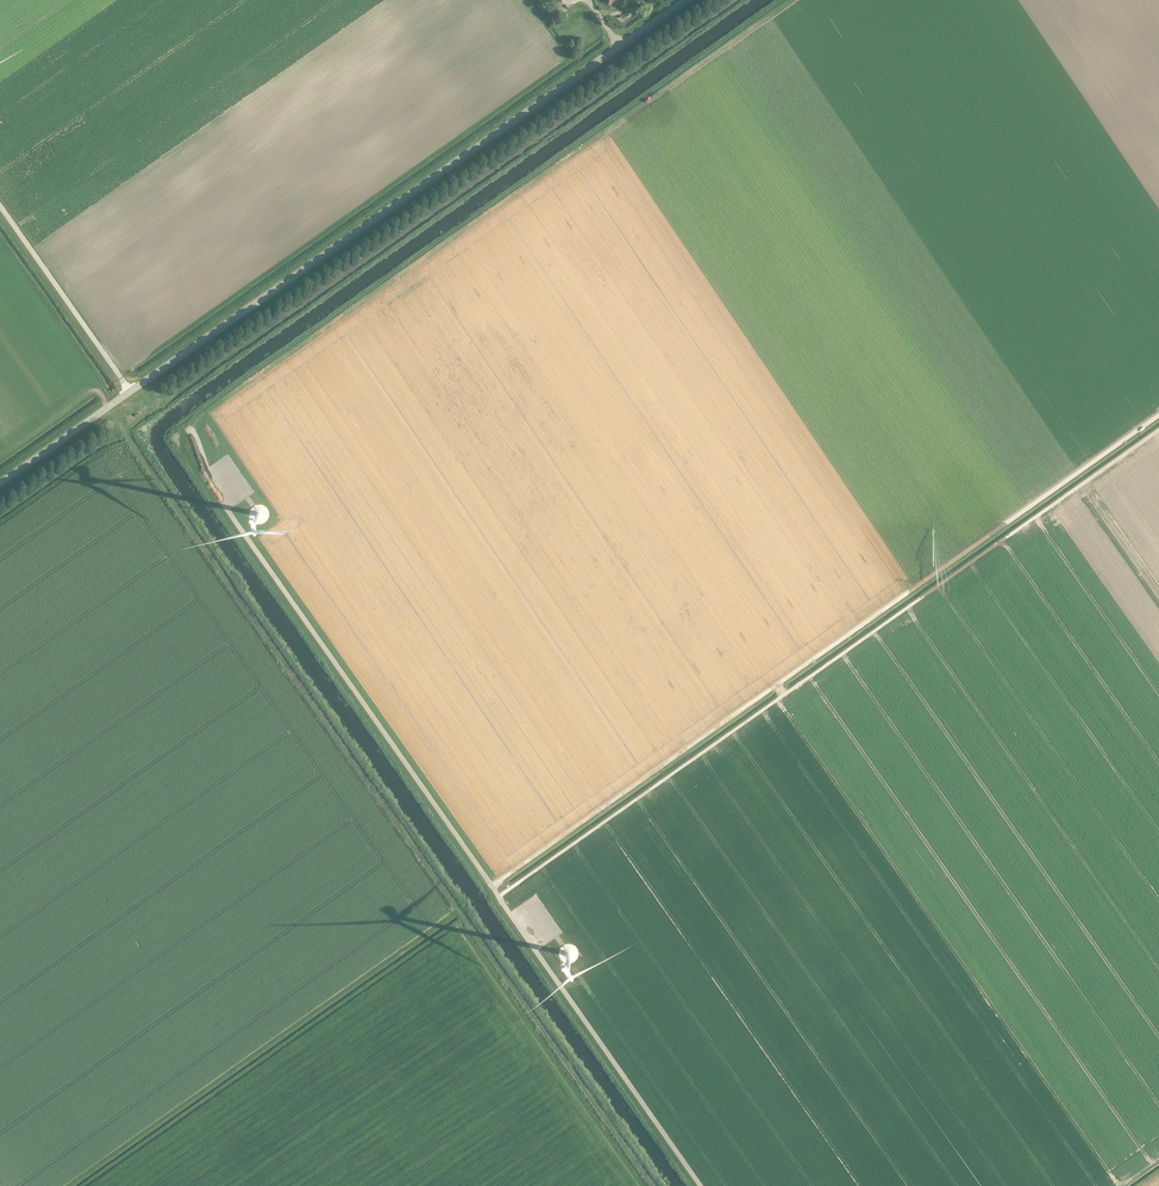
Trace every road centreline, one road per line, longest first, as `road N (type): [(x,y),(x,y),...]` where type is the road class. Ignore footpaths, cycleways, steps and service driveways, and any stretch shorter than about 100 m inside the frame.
road 1 (unclassified): [(0,484),(685,0)]

